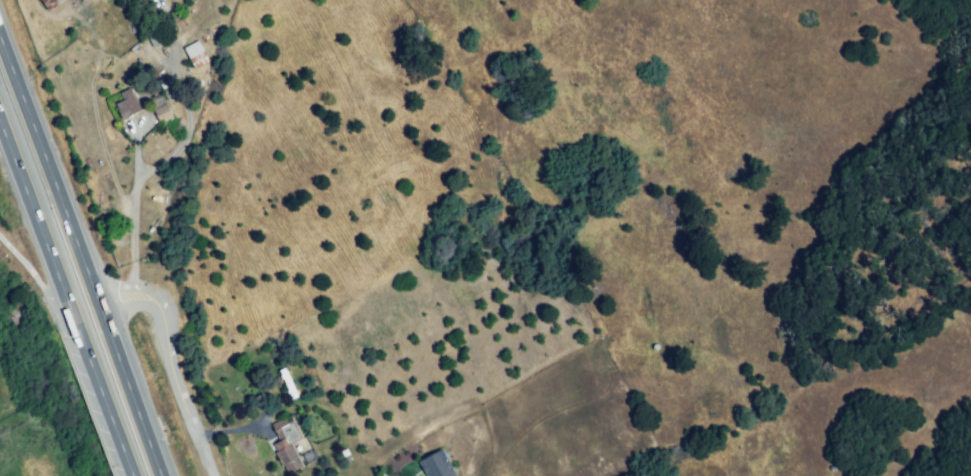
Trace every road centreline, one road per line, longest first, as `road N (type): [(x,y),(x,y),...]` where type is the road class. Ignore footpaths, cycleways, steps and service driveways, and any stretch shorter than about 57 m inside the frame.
road 1 (trunk): [(163,475),(0,32)]
road 2 (trunk): [(0,113),(133,475)]
road 3 (residential): [(101,305),(132,299),(161,318),(220,475)]

